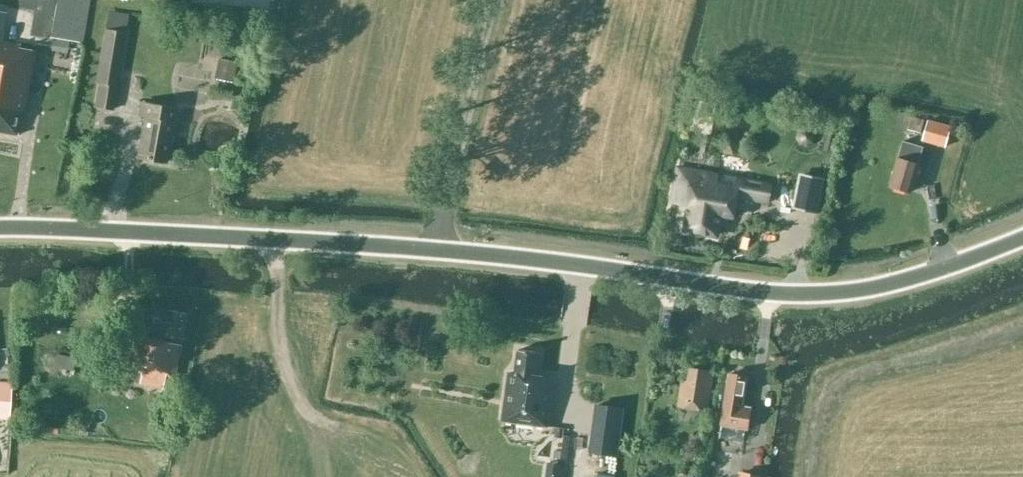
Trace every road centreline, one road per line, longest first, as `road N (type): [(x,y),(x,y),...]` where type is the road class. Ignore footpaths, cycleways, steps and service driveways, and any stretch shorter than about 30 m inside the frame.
road 1 (unclassified): [(0,228),(251,238),(753,290),(860,293),(1022,241)]

